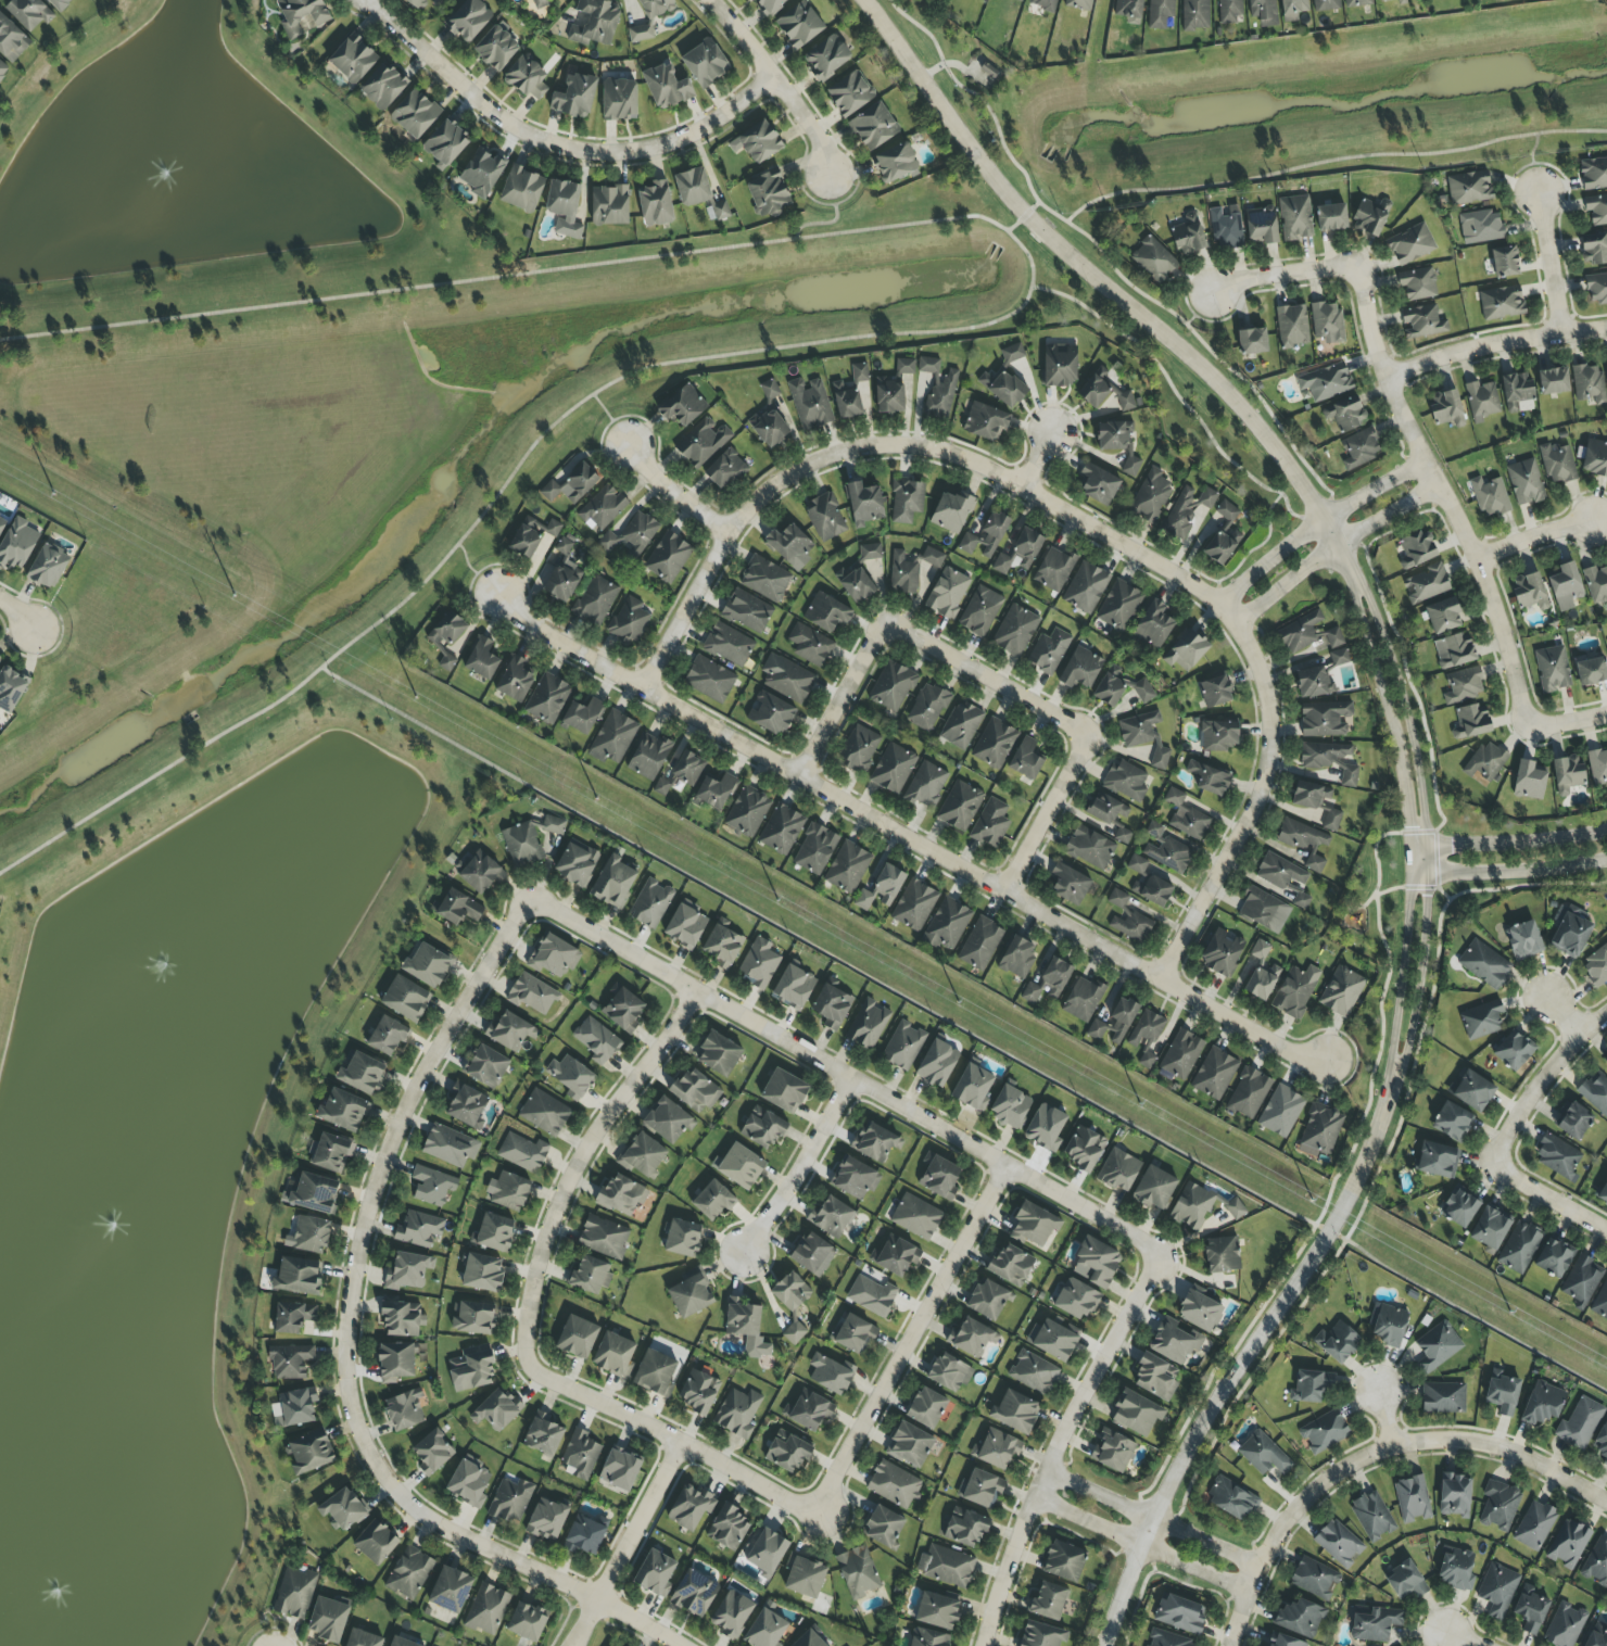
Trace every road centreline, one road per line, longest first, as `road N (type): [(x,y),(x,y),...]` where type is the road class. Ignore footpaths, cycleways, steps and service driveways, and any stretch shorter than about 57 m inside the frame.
road 1 (residential): [(1328,1062),(1291,1054),(528,625),(498,593)]
road 2 (residential): [(529,900),(414,1089),(362,1226),(344,1364),(375,1468),(425,1522),(596,1599)]
road 3 (tertiary): [(1351,573),(1285,460),(1235,401),(1025,215),(863,0)]
road 4 (residential): [(1155,1261),(1141,1239),(529,900)]
road 5 (tertiary): [(1105,1645),(1169,1483),(1329,1231),(1390,1088)]
road 6 (tertiary): [(1390,1088),(1413,1025),(1423,955),(1427,844),(1402,693),(1351,573)]
road 7 (tertiary): [(1351,573),(1403,770),(1410,833),(1390,1088)]
road 8 (residential): [(1023,490),(976,463),(920,446),(853,453),(802,471),(746,504),(649,687)]
road 9 (residential): [(1354,271),(1421,463),(1480,561),(1529,723)]
road 10 (residential): [(776,77),(665,144),(570,151),(509,127),(366,0)]
road 11 (residential): [(695,991),(580,1157),(533,1294),(537,1376)]
road 12 (residential): [(1155,1261),(1032,1498),(986,1645)]
road 13 (residential): [(1217,603),(1262,687),(1264,745),(1254,808),(1165,984)]
road 14 (residential): [(1004,1167),(815,1505)]
road 15 (residential): [(815,1505),(784,1501),(537,1376)]
road 16 (residential): [(1392,1444),(1307,1494),(1258,1565),(1229,1645)]
road 17 (residential): [(1421,463),(1325,520),(1217,603)]
road 18 (residential): [(1235,623),(1437,488)]
road 19 (residential): [(1032,1498),(1249,1588)]
road 20 (residential): [(1258,1565),(1045,1472)]
road 21 (residential): [(1087,734),(885,622)]
road 22 (residential): [(1606,1506),(1533,1463),(1479,1443),(1392,1444)]
road 23 (residential): [(1387,379),(1558,328),(1606,337)]
road 24 (residential): [(1217,603),(1181,573),(1023,490)]
road 25 (residential): [(682,1446),(573,1641)]
road 26 (residential): [(831,176),(799,109),(711,0)]
road 27 (residential): [(849,1077),(796,1187),(745,1250)]
road 28 (tertiary): [(1606,830),(1507,844),(1410,843)]
road 29 (tertiary): [(1412,874),(1606,860)]
road 30 (residential): [(1002,892),(1087,734)]
road 31 (residential): [(885,622),(795,773)]
road 32 (residential): [(1489,1167),(1584,1037)]
road 33 (residential): [(1354,271),(1210,292)]
road 34 (residential): [(1558,328),(1536,191)]
road 35 (residential): [(725,539),(625,445)]
road 36 (residential): [(1606,1233),(1489,1167)]

